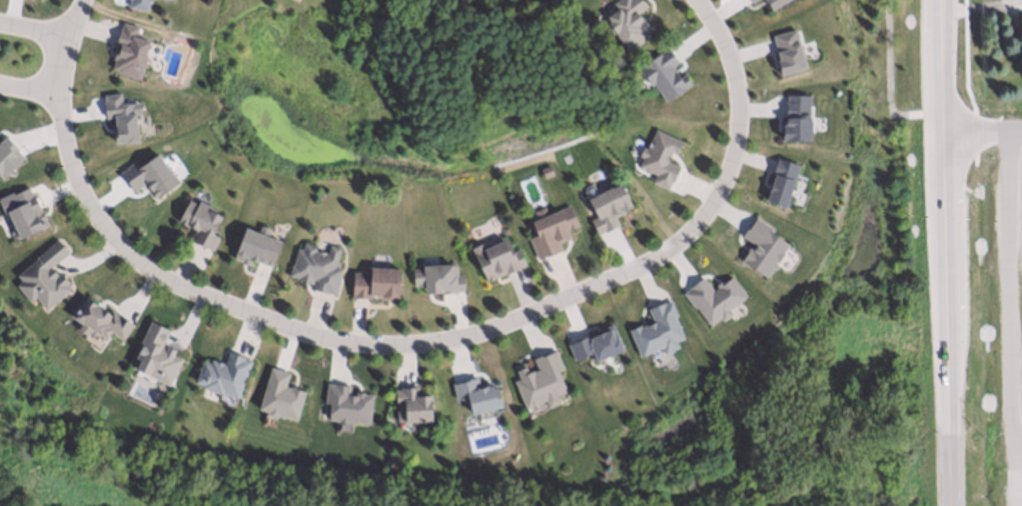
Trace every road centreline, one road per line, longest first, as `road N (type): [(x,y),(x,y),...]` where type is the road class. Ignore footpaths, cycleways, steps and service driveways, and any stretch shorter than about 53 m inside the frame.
road 1 (residential): [(692,0),(740,80),(737,156),(713,211),(694,235),(489,326),(423,343),(345,337),(157,273),(97,227),(58,108),(85,0)]
road 2 (primary): [(940,0),(952,505)]
road 3 (residential): [(1004,133),(1013,454)]

